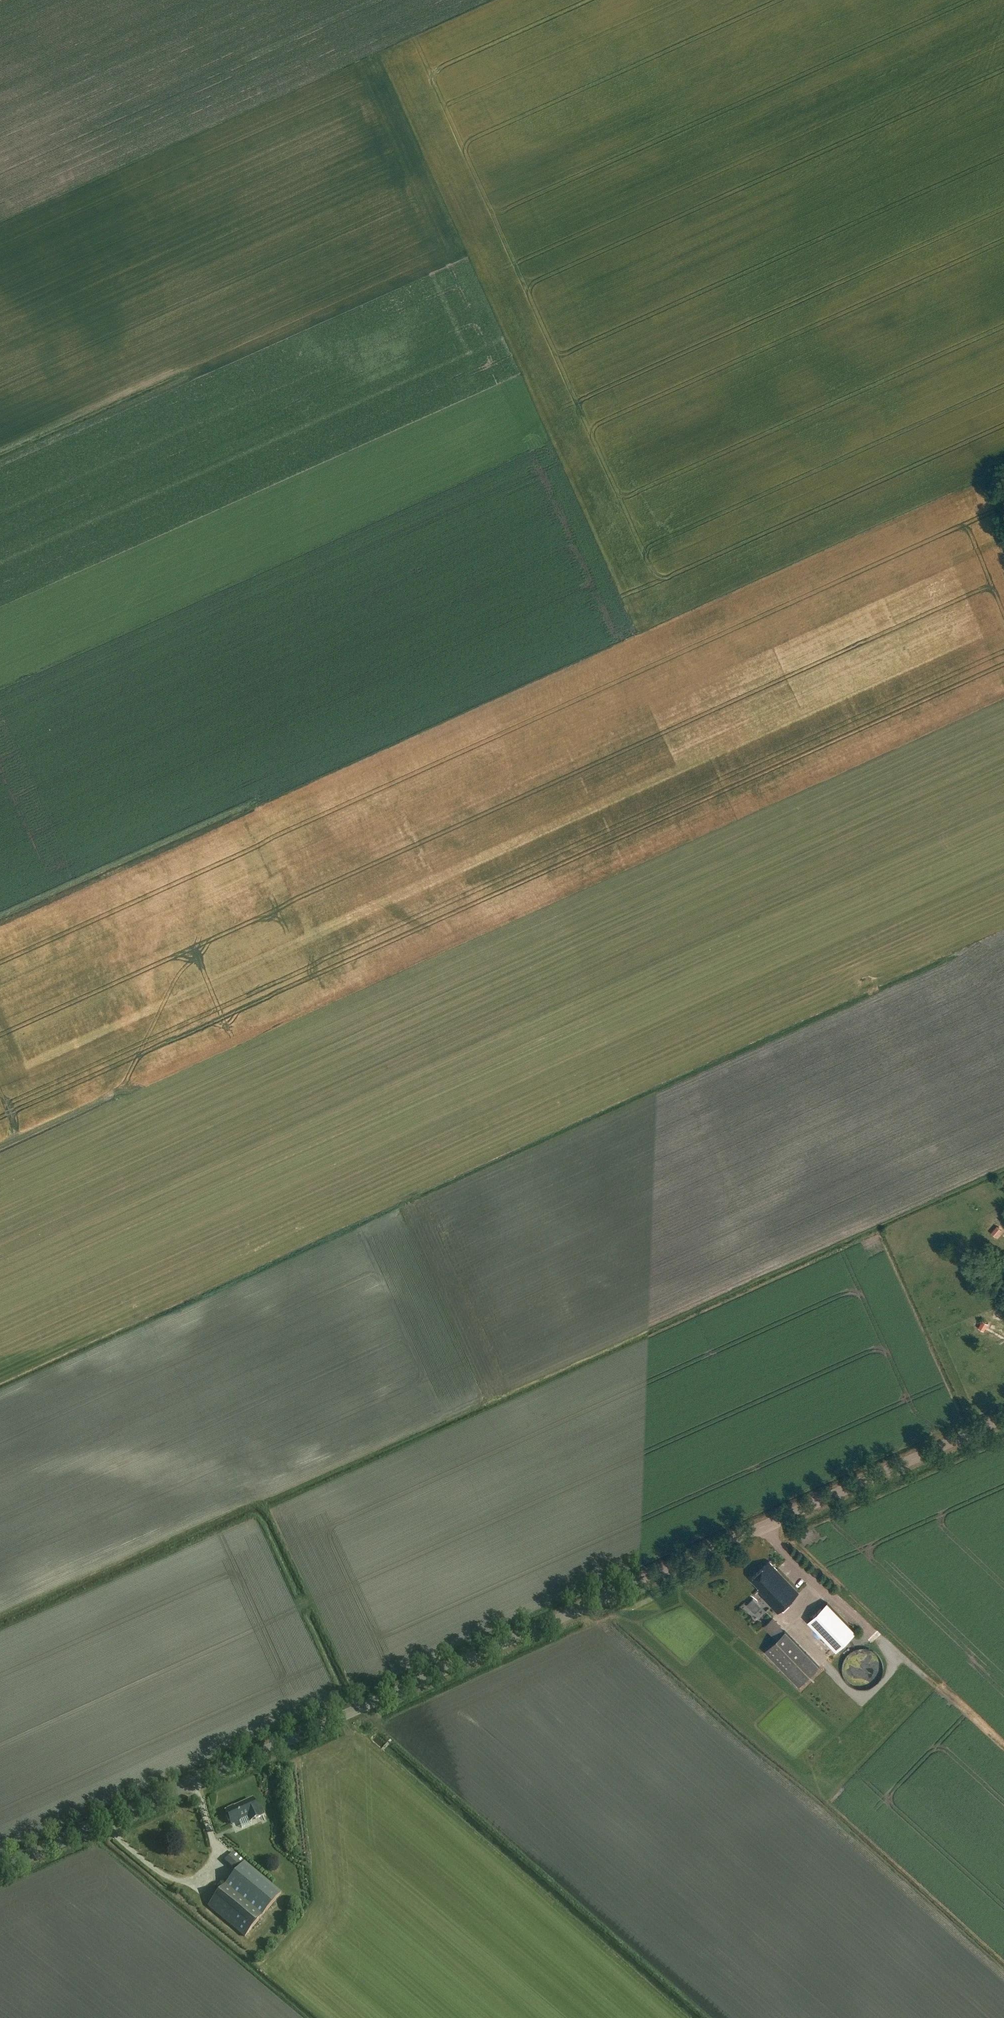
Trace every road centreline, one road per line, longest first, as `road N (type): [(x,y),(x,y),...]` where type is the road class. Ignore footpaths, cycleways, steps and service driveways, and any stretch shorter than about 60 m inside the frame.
road 1 (tertiary): [(0,1869),(1003,1416)]

